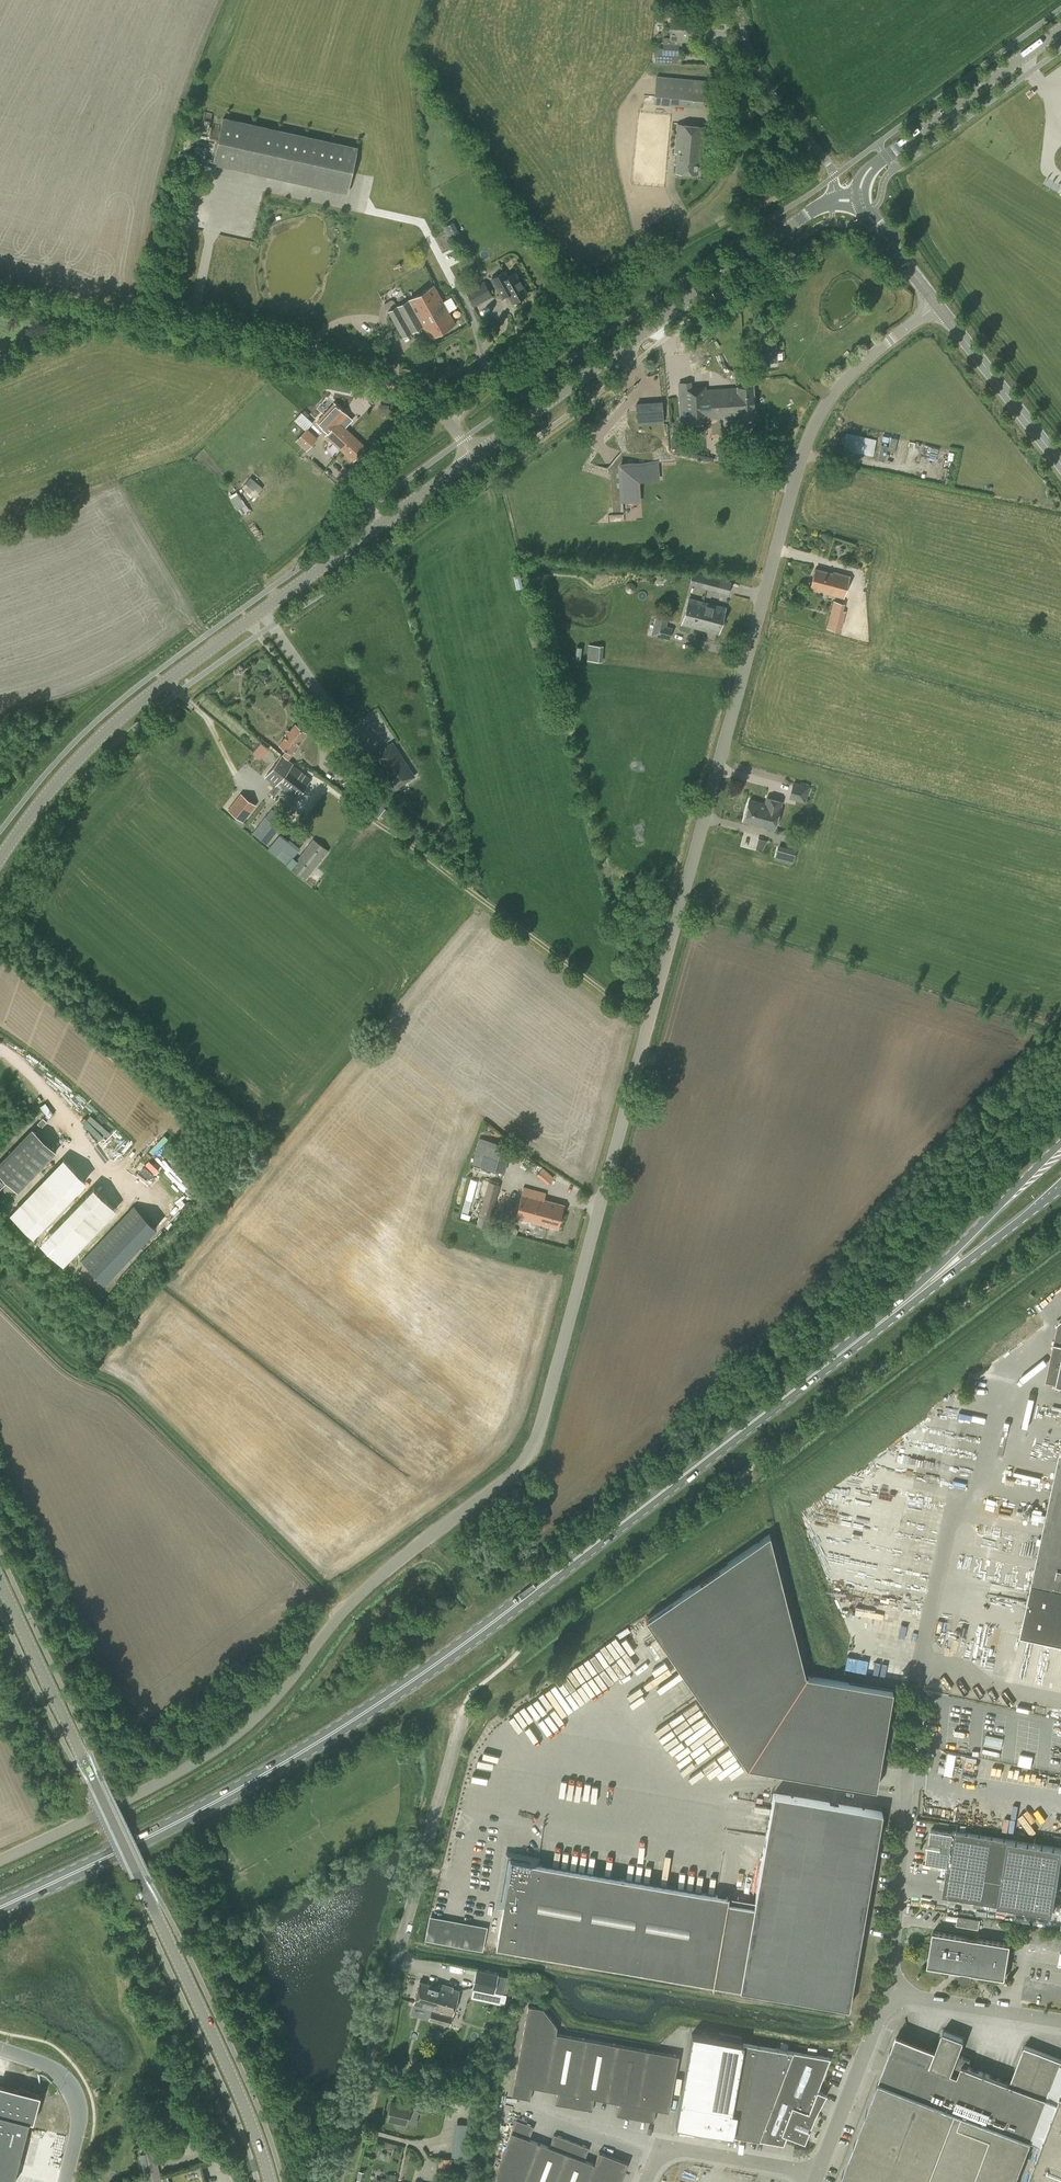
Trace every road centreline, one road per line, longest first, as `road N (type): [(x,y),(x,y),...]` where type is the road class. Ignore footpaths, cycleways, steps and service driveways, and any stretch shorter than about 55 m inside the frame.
road 1 (unclassified): [(0,1860),(227,1741),(280,1693),(344,1608),(526,1459),(800,462),(836,391),(937,304)]
road 2 (primary): [(0,1907),(261,1777),(423,1673),(882,1321)]
road 3 (tertiary): [(271,2181),(227,2065),(0,1581)]
road 4 (tertiary): [(0,859),(66,772),(133,708),(478,456)]
road 5 (unclassified): [(478,456),(439,406),(375,377),(0,295)]
road 6 (residential): [(337,2181),(469,1701)]
road 7 (tertiary): [(478,456),(833,202)]
road 8 (unclassified): [(899,2000),(893,1956),(914,1684)]
road 9 (tertiary): [(861,199),(877,163),(1060,30)]
road 10 (primary): [(1060,1147),(882,1321)]
road 11 (primary): [(882,1321),(1060,1189)]
road 12 (unclassified): [(834,176),(755,60),(741,0)]
road 13 (tertiary): [(1060,464),(937,304)]
road 14 (unclassified): [(646,2181),(660,2145),(817,2177)]
road 15 (unclassified): [(817,2177),(875,2026),(899,2000)]
road 16 (unclassified): [(65,2181),(79,2123),(76,2097),(52,2070),(0,2049)]
road 17 (unclassified): [(1060,2020),(899,2000)]
road 18 (tertiary): [(937,304),(861,199)]

